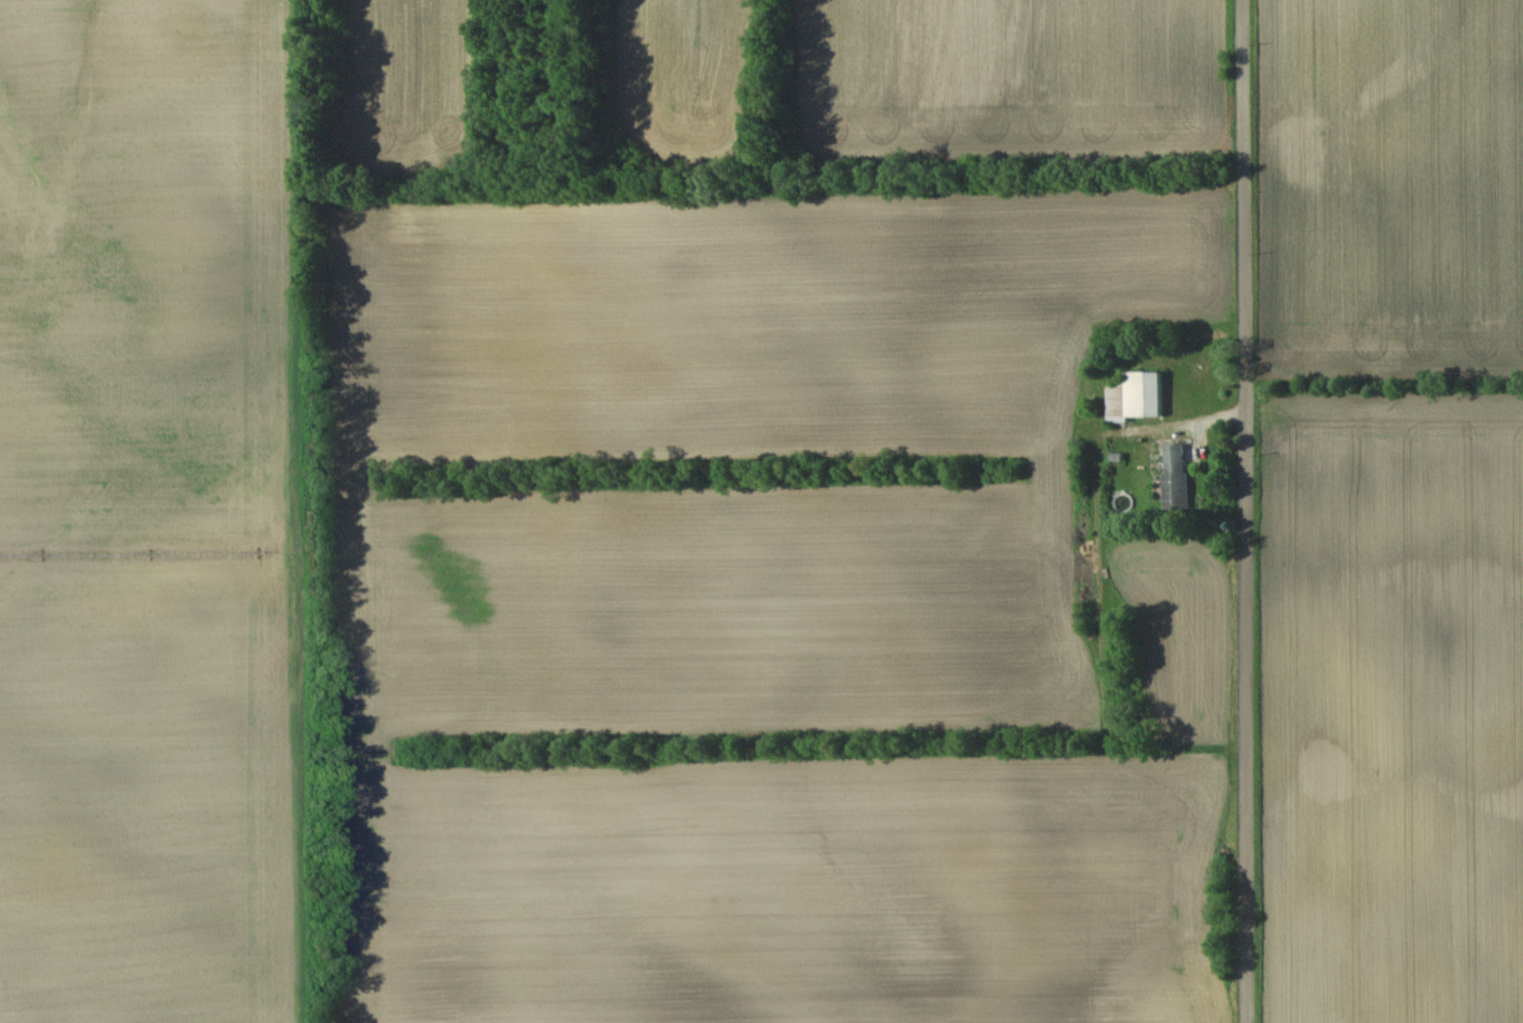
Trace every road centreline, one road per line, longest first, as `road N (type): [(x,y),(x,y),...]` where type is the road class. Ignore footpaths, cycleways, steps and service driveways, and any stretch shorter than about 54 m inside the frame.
road 1 (residential): [(1250,1022),(1244,0)]

